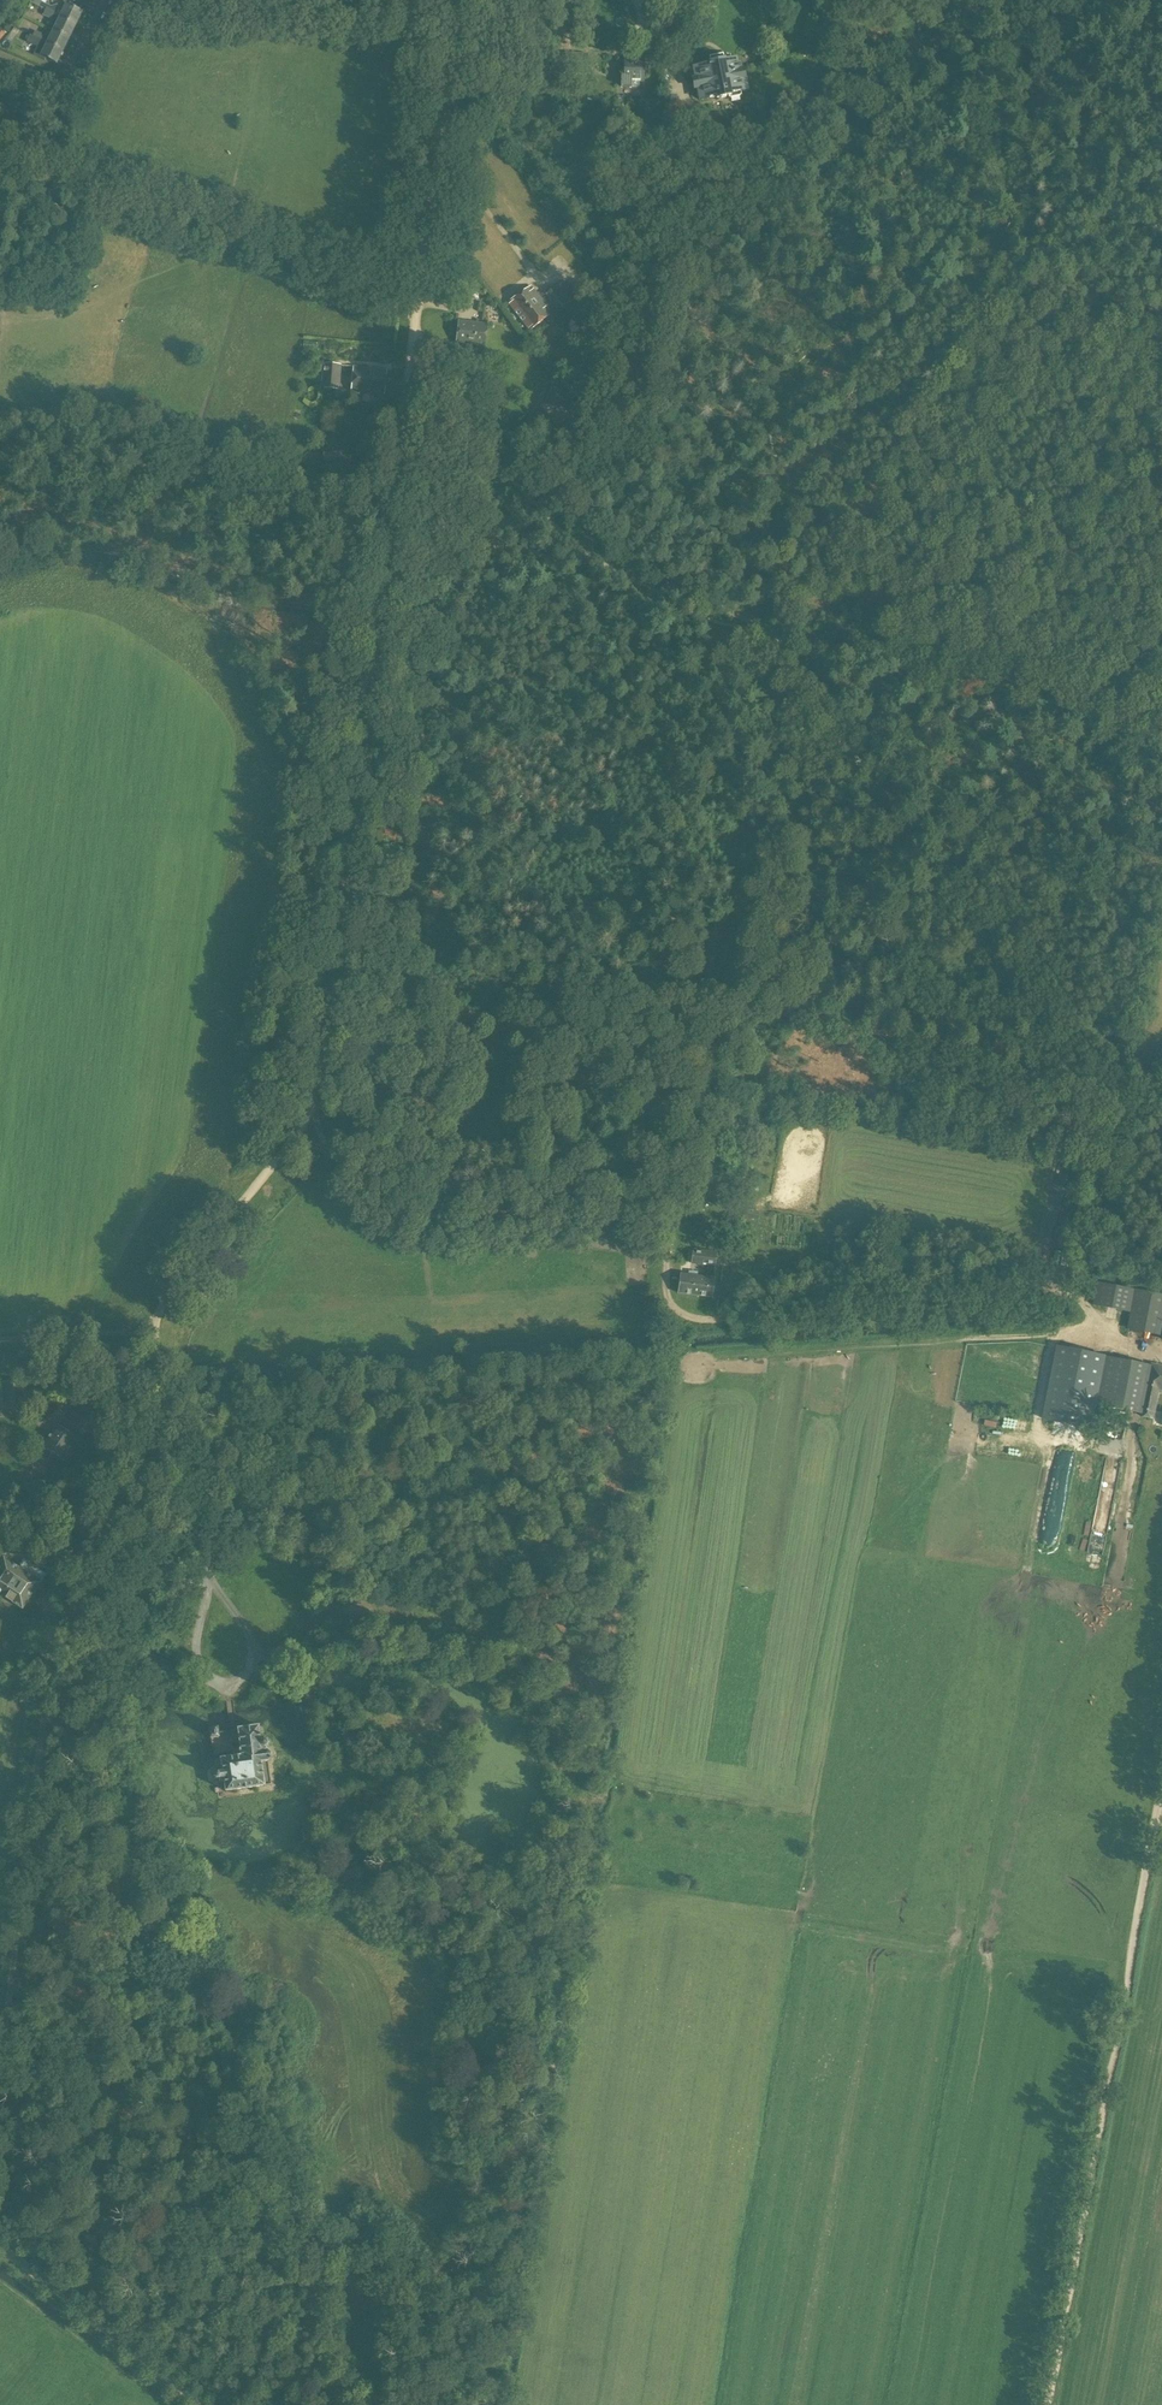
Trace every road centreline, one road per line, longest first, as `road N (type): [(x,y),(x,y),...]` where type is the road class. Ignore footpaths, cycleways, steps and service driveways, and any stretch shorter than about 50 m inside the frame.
road 1 (track): [(1123,1078),(1083,1280),(1047,1295),(932,1314),(809,1321),(684,1314),(667,1295),(666,1260),(651,1233),(602,1201),(461,1213),(406,1201),(322,1150),(318,1102)]
road 2 (track): [(0,2067),(52,1623),(136,1584),(208,1583)]
road 3 (track): [(1048,2404),(1161,1807)]
road 4 (track): [(778,624),(660,571),(609,534),(464,390)]
road 5 (track): [(1161,711),(778,624)]
road 6 (track): [(0,155),(303,256)]
road 7 (unclassified): [(204,2404),(0,2248)]
road 8 (residential): [(0,55),(67,85),(110,0)]
road 9 (track): [(0,1350),(152,1336)]
road 10 (track): [(417,330),(355,277),(303,256)]

